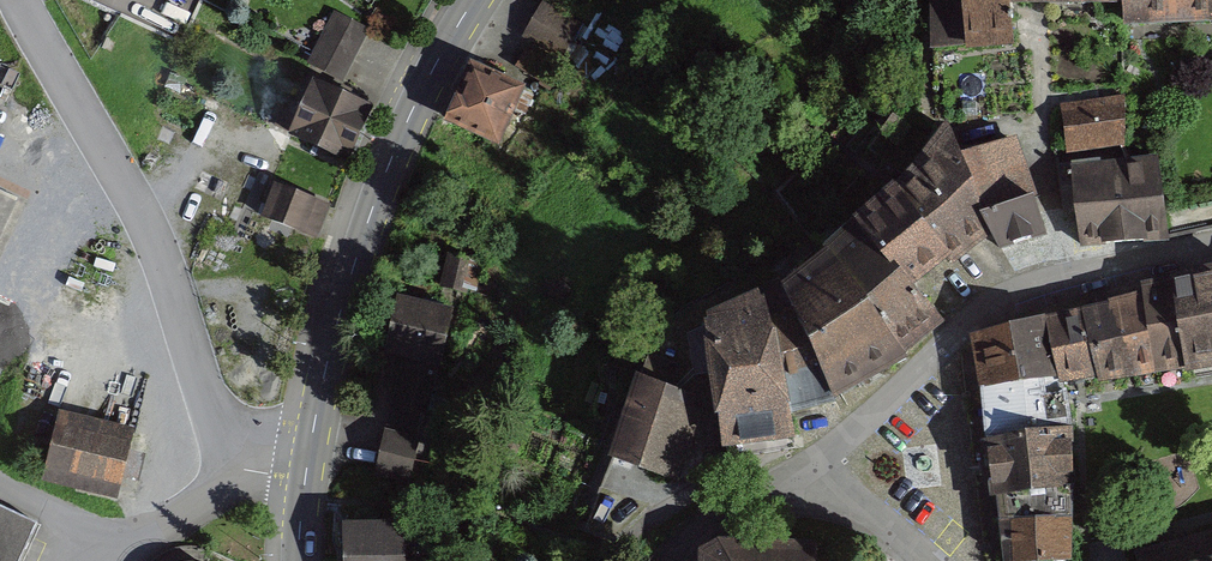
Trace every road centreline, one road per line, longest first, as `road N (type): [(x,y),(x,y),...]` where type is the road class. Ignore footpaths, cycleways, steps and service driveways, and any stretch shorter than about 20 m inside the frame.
road 1 (unclassified): [(39,35),(159,245),(238,469),(305,479)]
road 2 (tertiary): [(305,479),(329,350),(376,198),(407,122),(473,0)]
road 3 (residential): [(796,481),(989,308),(1064,279),(1211,252)]
road 4 (residential): [(796,481),(747,496),(700,525),(667,560)]
road 5 (residential): [(927,560),(857,505),(796,481)]

